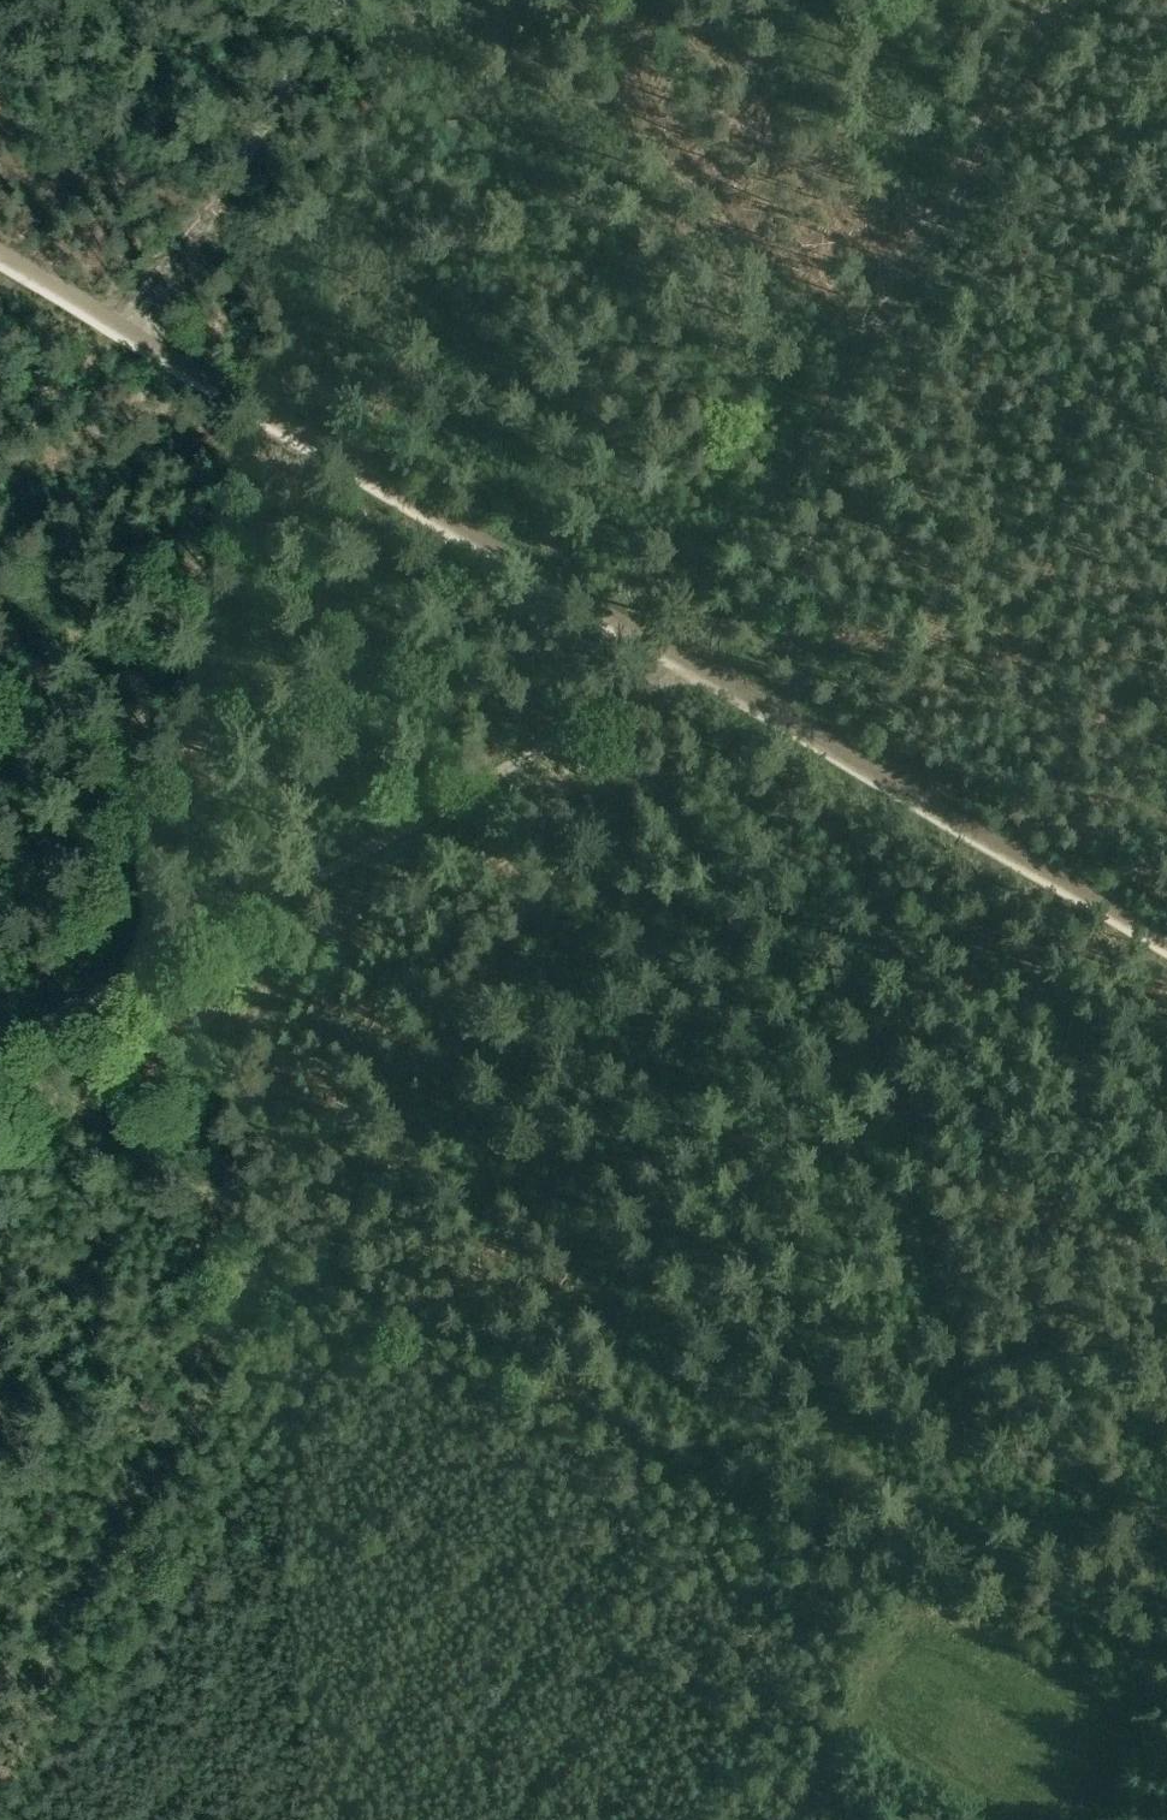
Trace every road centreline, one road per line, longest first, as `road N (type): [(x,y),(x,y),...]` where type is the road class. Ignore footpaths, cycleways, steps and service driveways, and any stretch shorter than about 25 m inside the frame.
road 1 (track): [(692,659),(0,252)]
road 2 (track): [(692,659),(0,1046)]
road 3 (track): [(1166,940),(692,659)]

